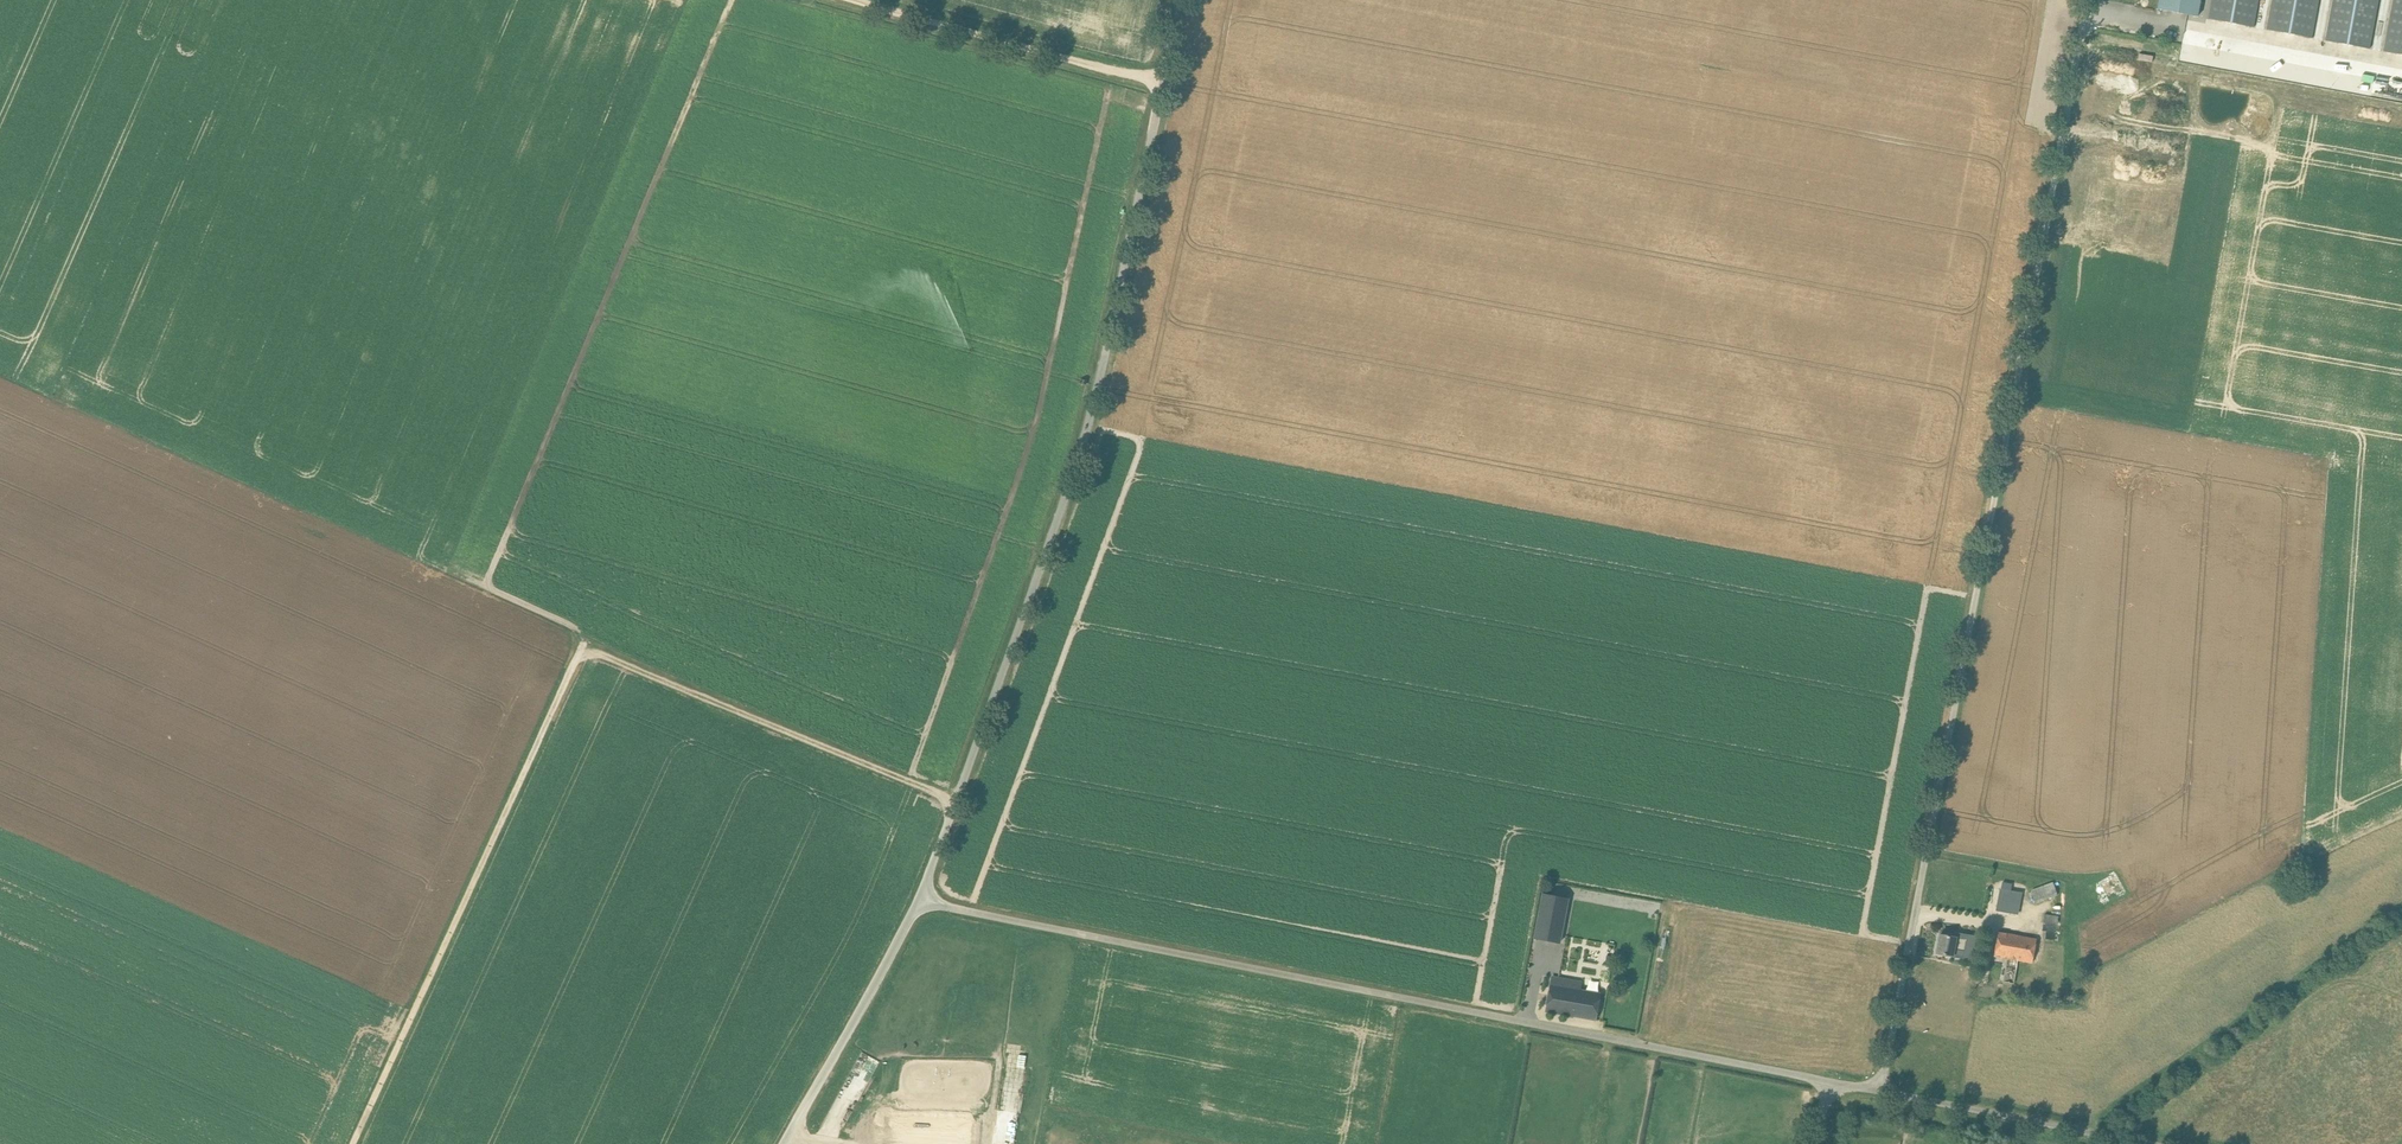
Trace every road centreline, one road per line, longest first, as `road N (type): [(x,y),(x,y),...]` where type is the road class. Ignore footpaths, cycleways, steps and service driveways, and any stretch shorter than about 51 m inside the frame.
road 1 (unclassified): [(1881,1091),(2084,0)]
road 2 (track): [(354,1143),(579,652),(951,799)]
road 3 (unclassified): [(918,898),(1088,404),(1168,0)]
road 4 (unclassified): [(1829,1081),(918,898)]
road 5 (track): [(1152,82),(867,0)]
road 6 (unclassified): [(2171,1143),(1881,1091)]
road 7 (unclassified): [(782,1143),(918,898)]

